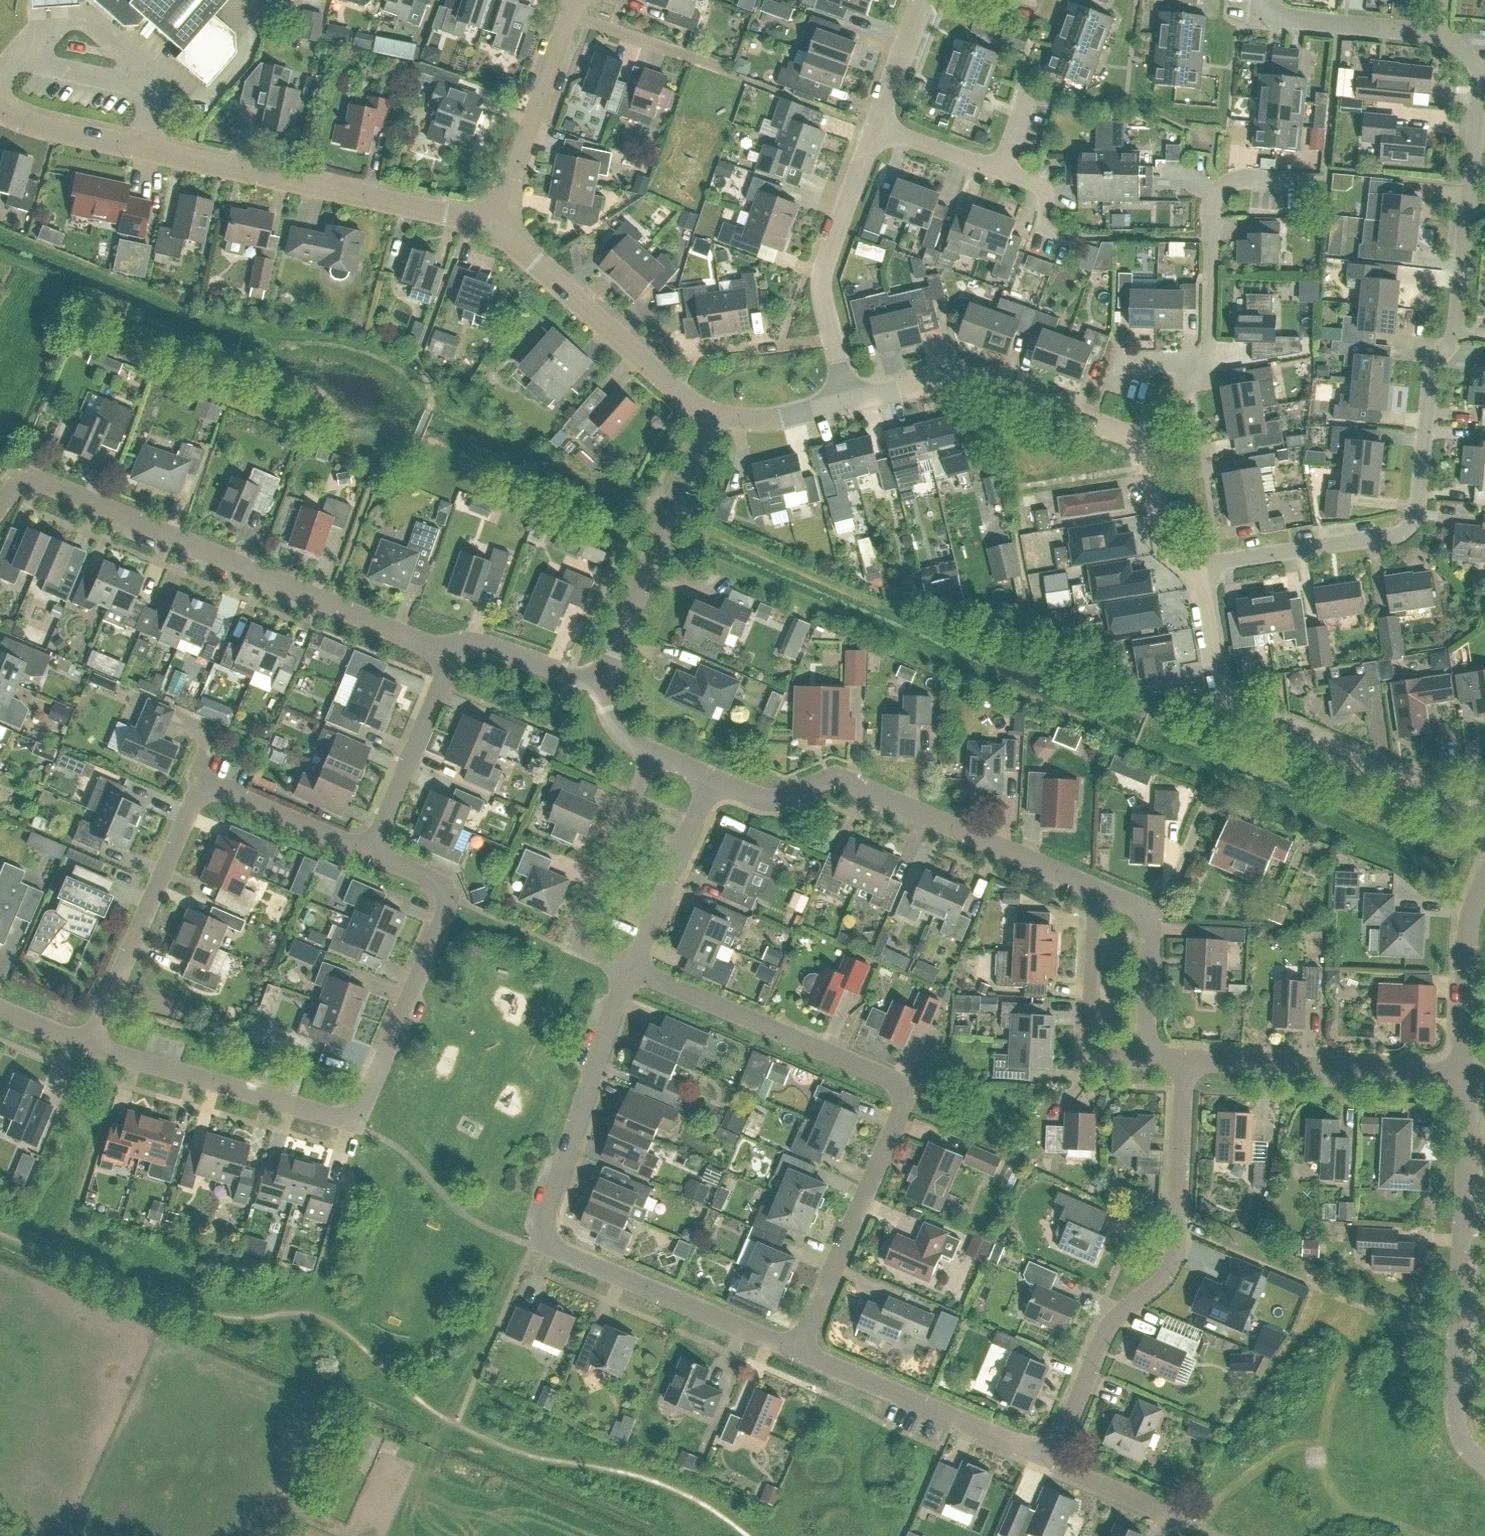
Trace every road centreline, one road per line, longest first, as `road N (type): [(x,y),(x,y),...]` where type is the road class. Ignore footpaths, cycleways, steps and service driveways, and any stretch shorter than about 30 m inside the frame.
road 1 (residential): [(1198,571),(1389,536),(1416,514),(1431,375),(1455,331),(1480,85),(1470,59),(1436,33)]
road 2 (residential): [(89,1046),(356,1124),(450,900),(444,885),(371,853)]
road 3 (residential): [(797,1352),(911,1088),(630,970)]
road 4 (residential): [(797,1352),(538,1242),(630,970)]
road 5 (residential): [(497,225),(30,125),(0,110)]
road 6 (residential): [(448,646),(422,643),(23,475),(0,506)]
road 7 (residential): [(89,1046),(201,781),(371,853)]
road 8 (residential): [(1053,1459),(1110,1325),(1172,1263),(1184,1060)]
road 9 (residential): [(1102,892),(835,776),(771,799),(712,777)]
road 10 (residential): [(1484,818),(1236,709),(1217,681),(1198,571)]
road 11 (unclassified): [(1484,1465),(1462,1441),(1454,1404),(1466,1076)]
road 12 (residential): [(1137,440),(964,377),(846,402)]
road 13 (residential): [(602,685),(711,412)]
road 14 (residential): [(846,402),(821,284),(875,126)]
road 15 (residential): [(711,412),(682,395),(497,225)]
road 16 (residential): [(1184,1060),(1466,1076)]
road 17 (residential): [(1053,1459),(797,1352)]
road 18 (residential): [(630,970),(572,947),(653,752)]
road 19 (residential): [(1205,363),(1214,196),(1237,179),(1310,185)]
road 20 (residential): [(1075,240),(1045,229),(1046,186),(875,126)]
road 21 (residential): [(371,853),(443,680),(448,646)]
road 22 (residential): [(1102,892),(1088,1057),(1144,1059)]
road 23 (residential): [(497,225),(570,16)]
road 24 (residential): [(712,777),(630,970)]
road 25 (unclassified): [(1466,1076),(1468,926),(1484,881)]
road 26 (residential): [(1144,1059),(1149,924),(1143,911),(1102,892)]
road 27 (residential): [(1436,33),(1259,16),(1260,0)]
road 28 (residential): [(570,16),(730,71)]
road 29 (residential): [(602,685),(489,646),(448,646)]
road 30 (residential): [(1198,571),(1165,544),(1151,462),(1137,440)]
road 31 (residential): [(1185,1519),(1053,1459)]
road 32 (residential): [(846,402),(768,420),(711,412)]
road 33 (residential): [(875,126),(921,0)]

